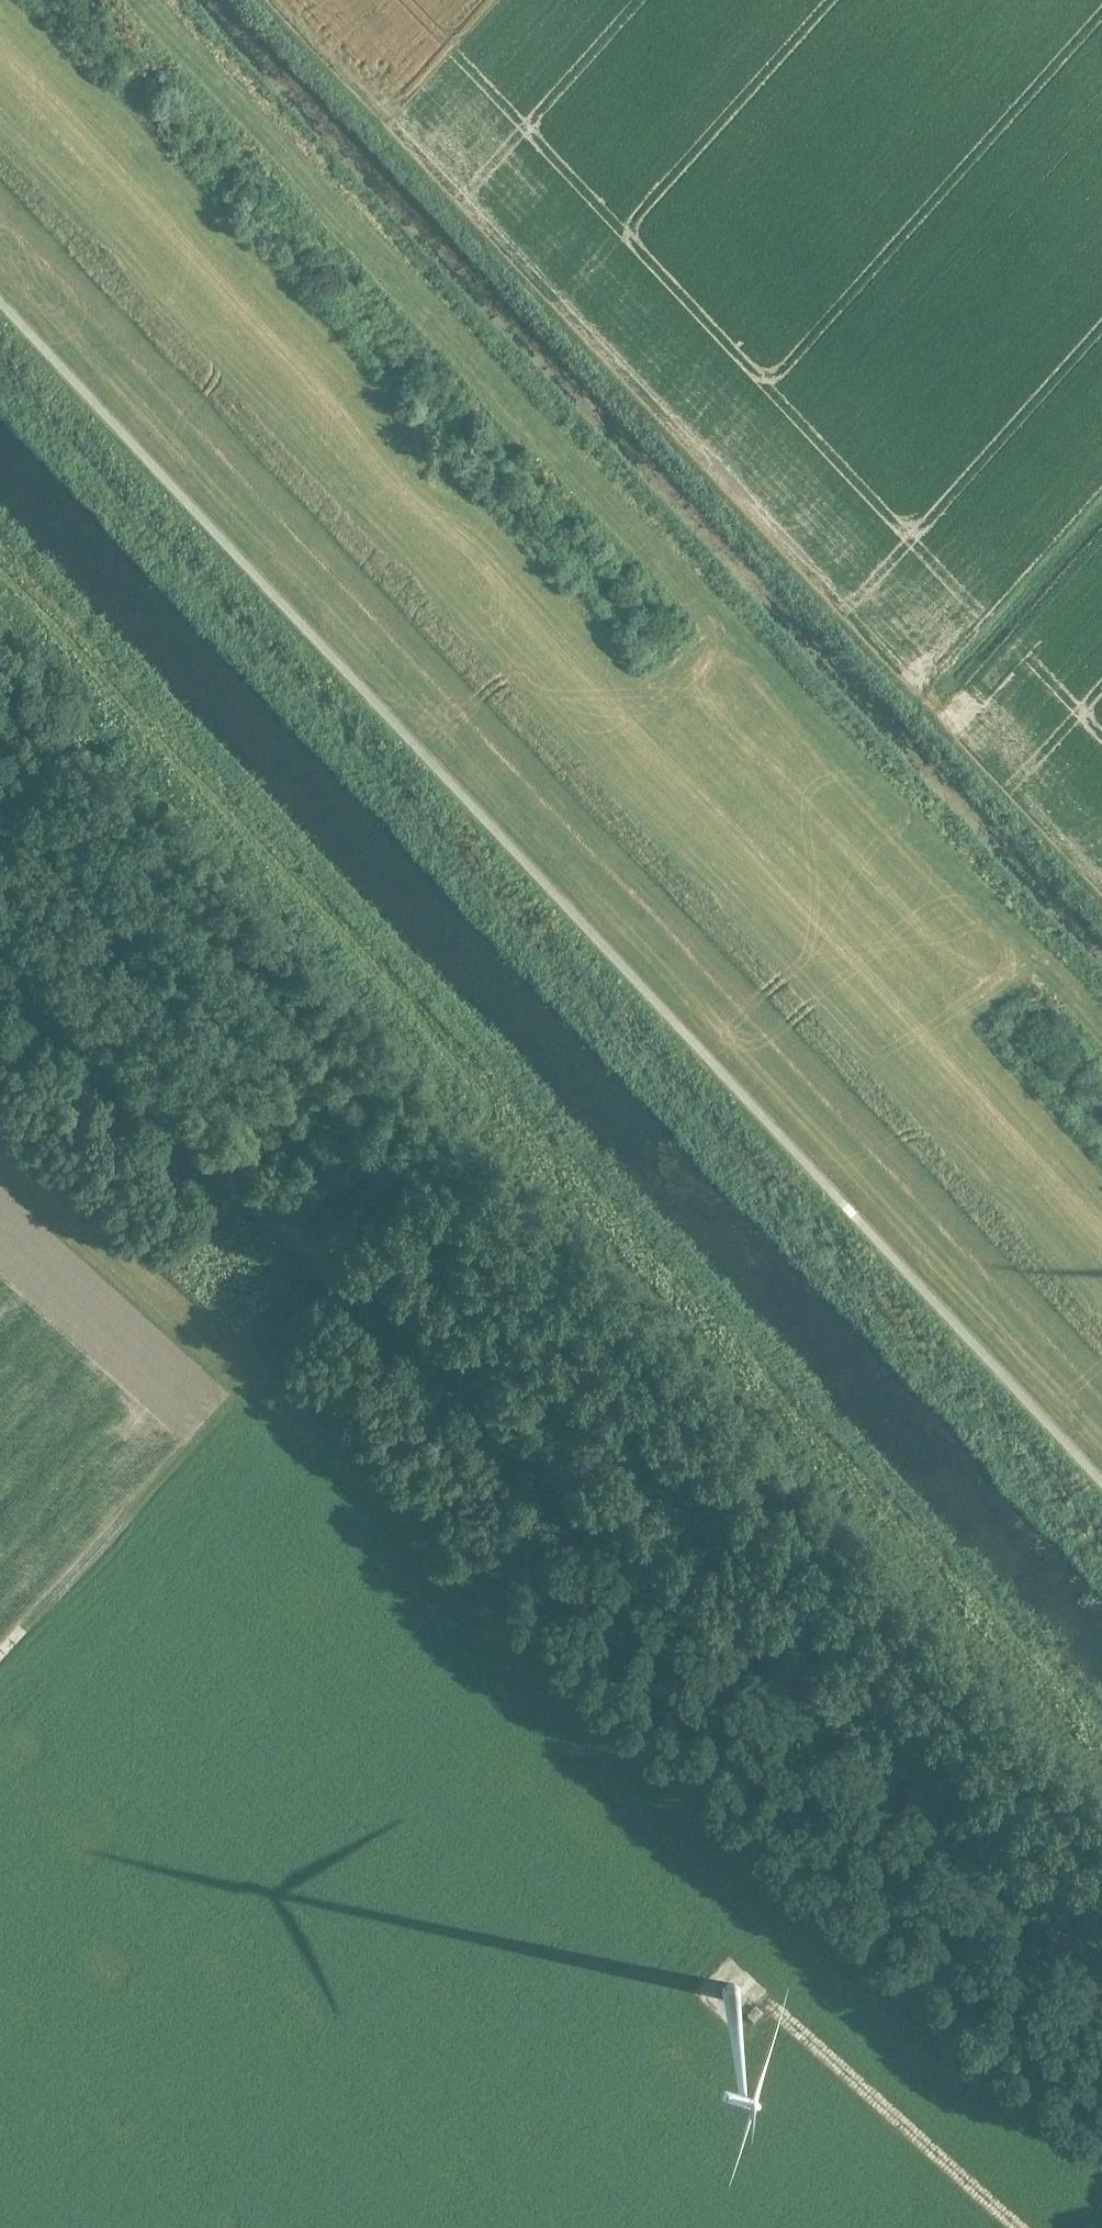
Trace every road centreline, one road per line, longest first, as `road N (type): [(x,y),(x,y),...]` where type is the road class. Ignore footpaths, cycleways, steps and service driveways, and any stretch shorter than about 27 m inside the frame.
road 1 (track): [(1101,1949),(0,968)]

